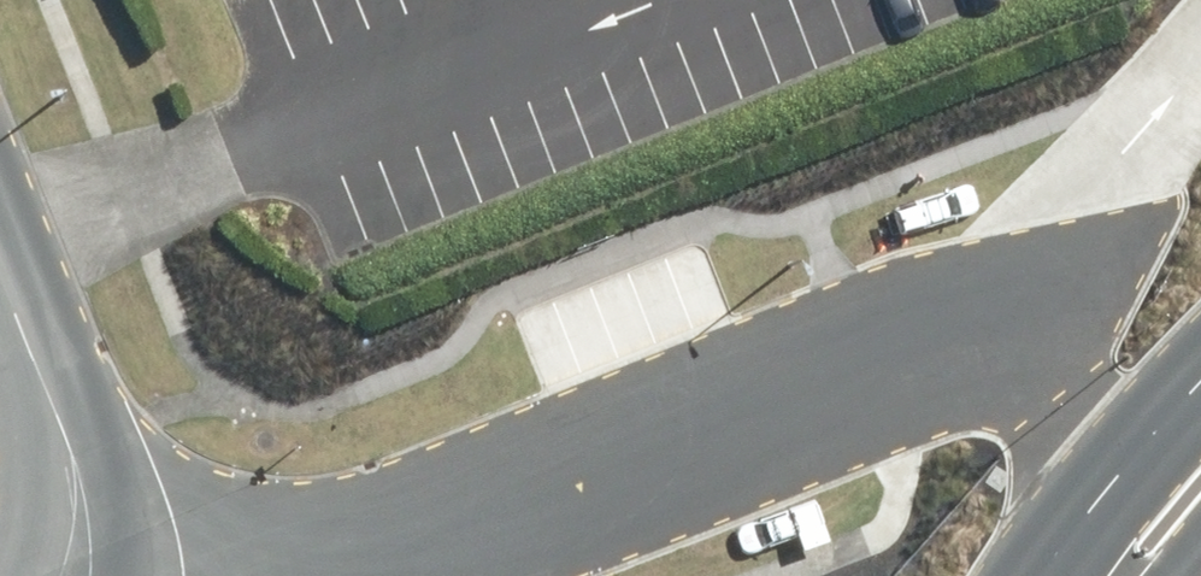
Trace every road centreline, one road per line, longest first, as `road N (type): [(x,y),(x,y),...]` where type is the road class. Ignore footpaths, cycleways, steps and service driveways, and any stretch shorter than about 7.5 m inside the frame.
road 1 (unclassified): [(263,575),(292,573),(484,503),(972,308)]
road 2 (unclassified): [(0,271),(63,453),(74,513),(72,566)]
road 3 (tertiary): [(1034,575),(1141,435),(1200,372)]

